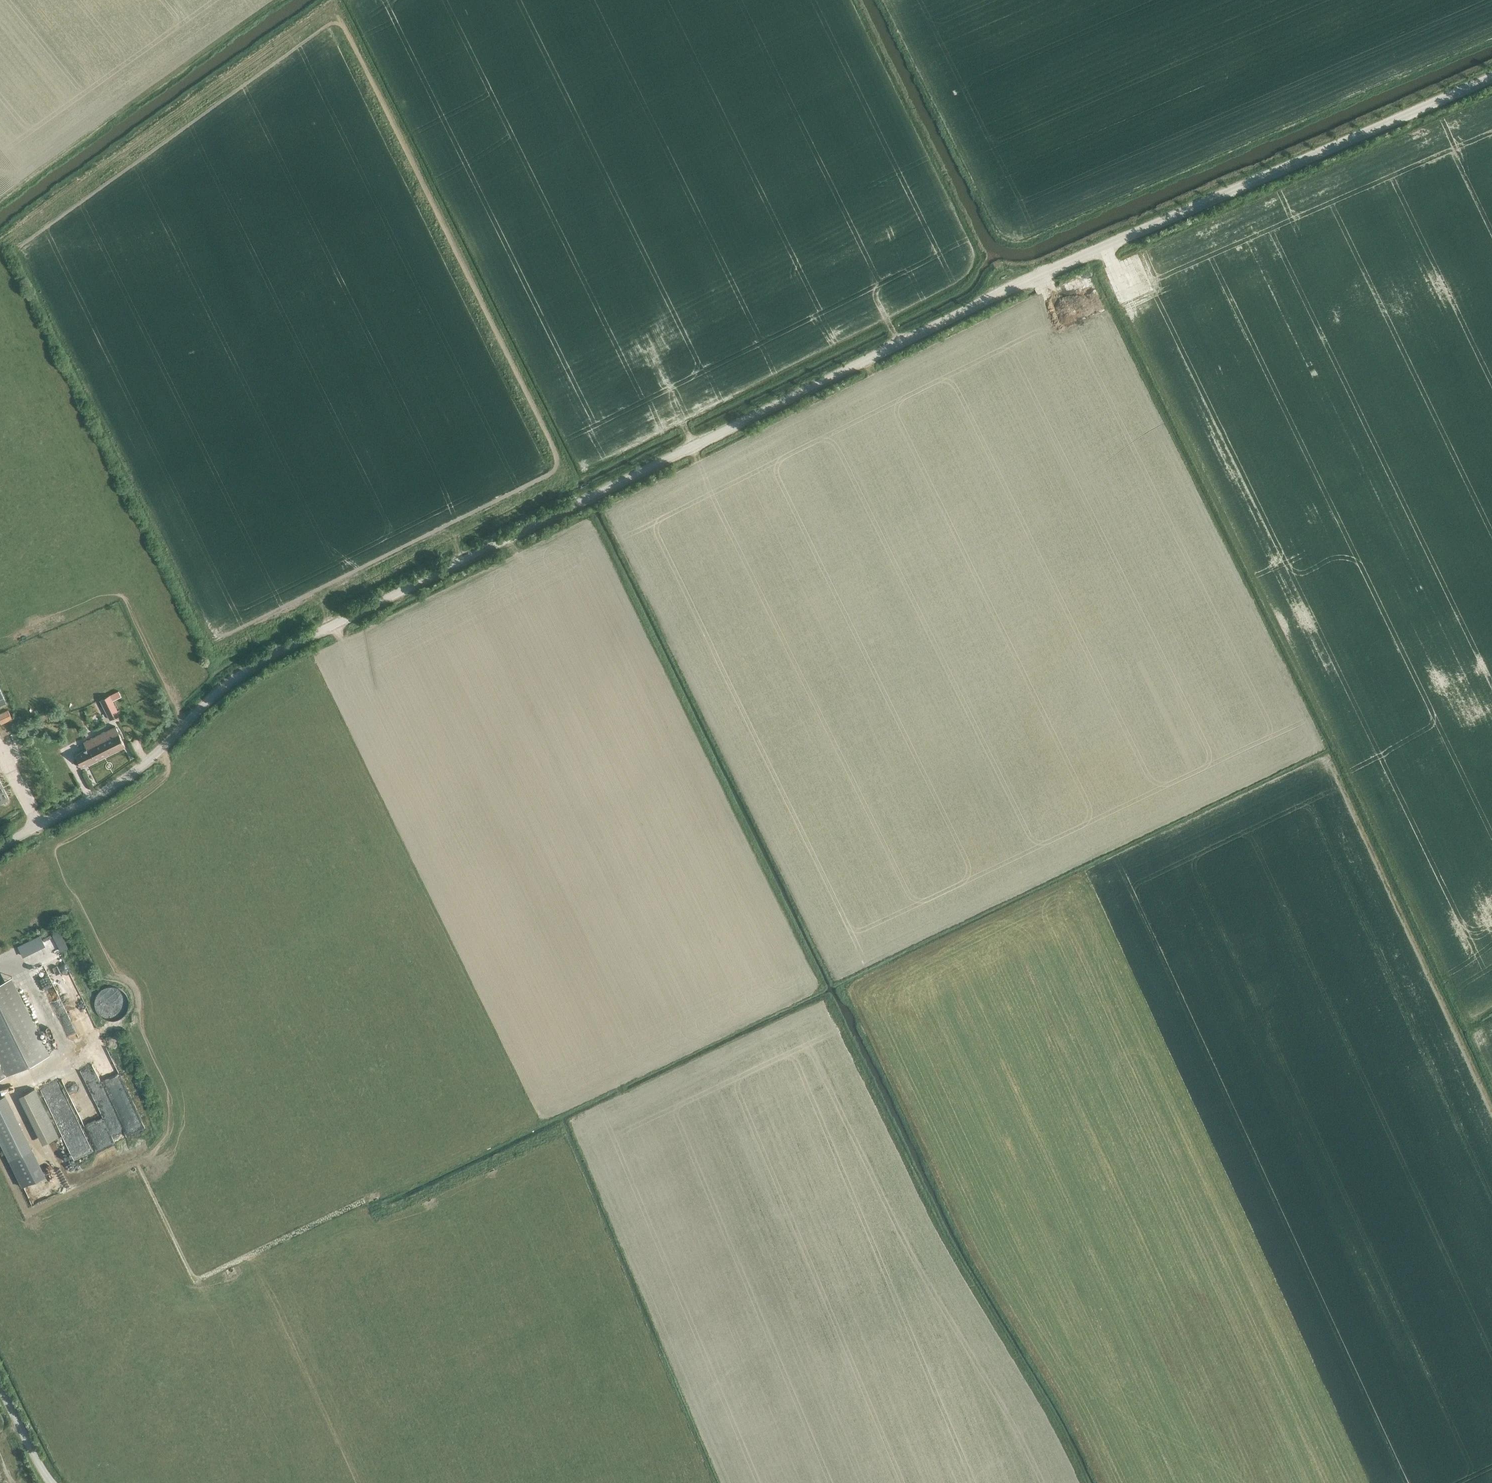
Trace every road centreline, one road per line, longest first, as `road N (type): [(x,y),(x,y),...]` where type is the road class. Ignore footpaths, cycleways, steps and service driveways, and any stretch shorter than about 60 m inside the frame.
road 1 (unclassified): [(0,847),(122,781),(205,703),(281,649),(733,420),(1491,78)]

